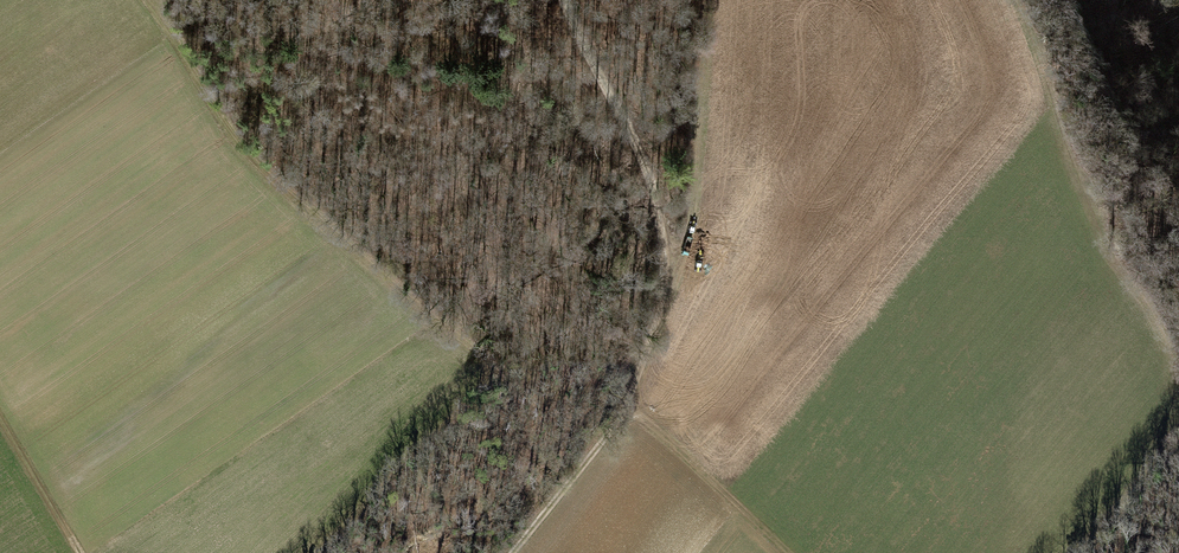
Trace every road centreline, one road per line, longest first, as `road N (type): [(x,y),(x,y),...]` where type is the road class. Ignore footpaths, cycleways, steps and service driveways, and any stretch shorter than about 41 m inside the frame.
road 1 (track): [(564,0),(627,123),(666,239),(664,295),(614,426),(513,552)]
road 2 (track): [(624,406),(788,552)]
road 3 (track): [(80,552),(0,419)]

